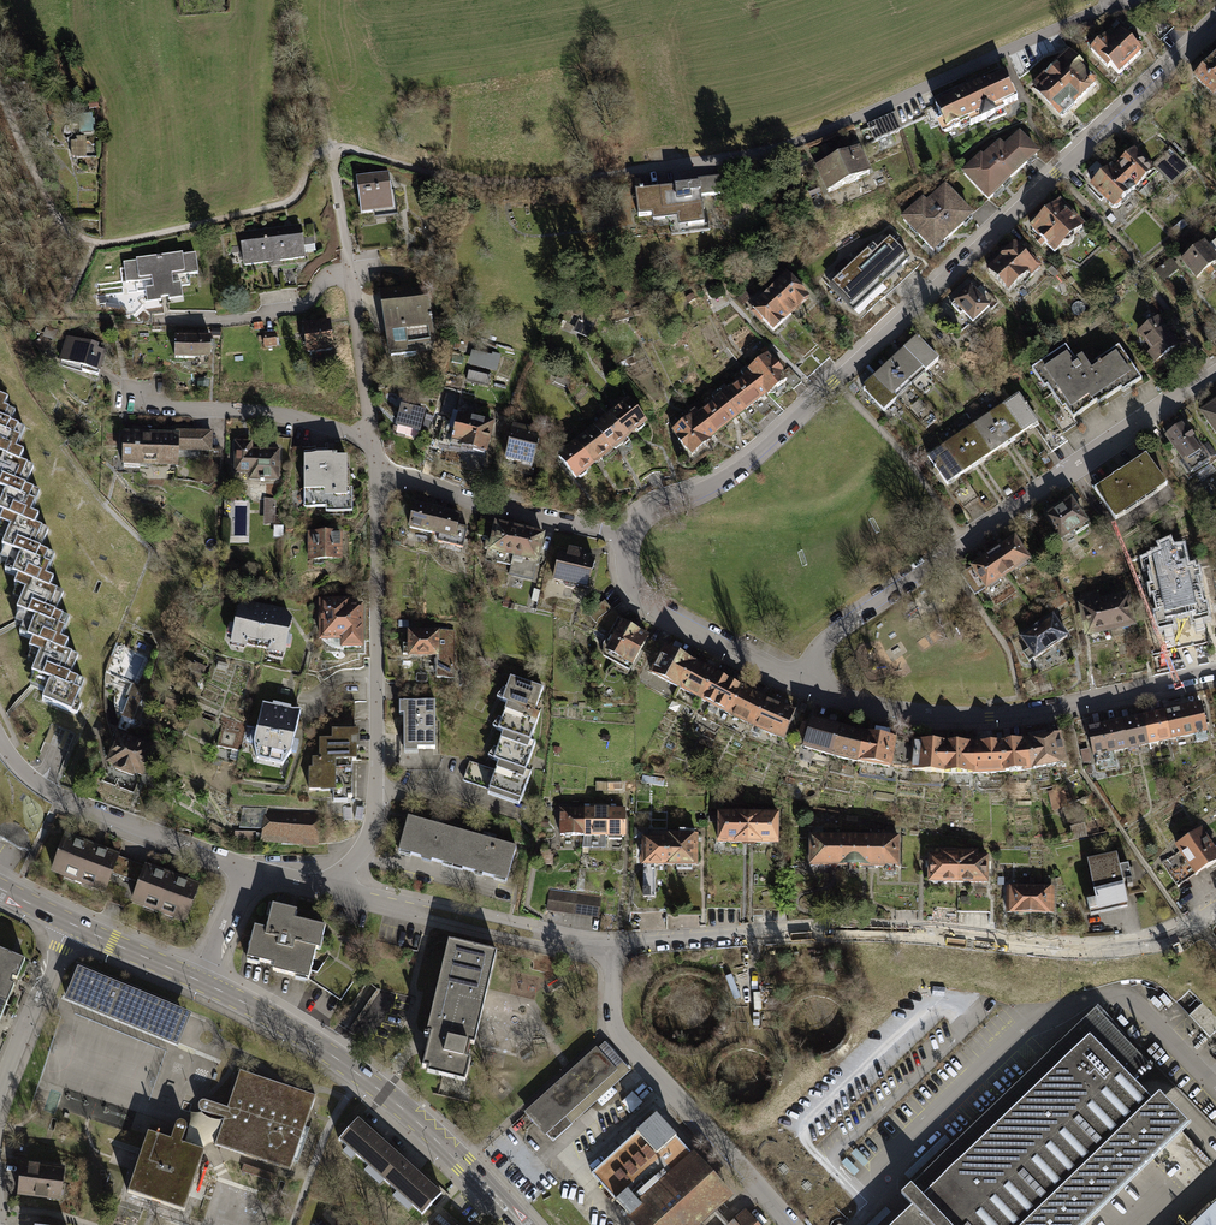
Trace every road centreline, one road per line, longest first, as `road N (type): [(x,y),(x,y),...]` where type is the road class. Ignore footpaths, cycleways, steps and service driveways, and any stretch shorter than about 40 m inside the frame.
road 1 (residential): [(330,151),(360,151),(454,177),(547,182),(769,151),(1122,0)]
road 2 (residential): [(628,539),(657,509),(703,491),(767,447),(1215,24)]
road 3 (residential): [(612,948),(892,929),(1098,948),(1169,937),(1215,910)]
road 4 (residential): [(808,685),(820,651),(844,623),(1215,370)]
road 5 (track): [(0,82),(58,217),(94,244),(290,202),(315,155),(330,151)]
road 6 (residential): [(377,455),(371,818),(354,857),(324,886)]
road 7 (residential): [(1215,673),(990,715),(862,705),(808,685)]
road 8 (secondary): [(199,980),(283,1024),(394,1102),(519,1224)]
road 9 (residential): [(612,948),(613,1025),(788,1224)]
road 10 (residential): [(330,151),(377,455)]
road 11 (residential): [(249,870),(60,796),(29,777),(0,737)]
road 12 (residential): [(377,455),(394,474),(418,483),(628,539)]
road 13 (residential): [(808,685),(638,595),(628,539)]
road 14 (residential): [(68,922),(0,1099)]
road 15 (secondary): [(68,922),(199,980)]
road 16 (residential): [(199,980),(249,870)]

